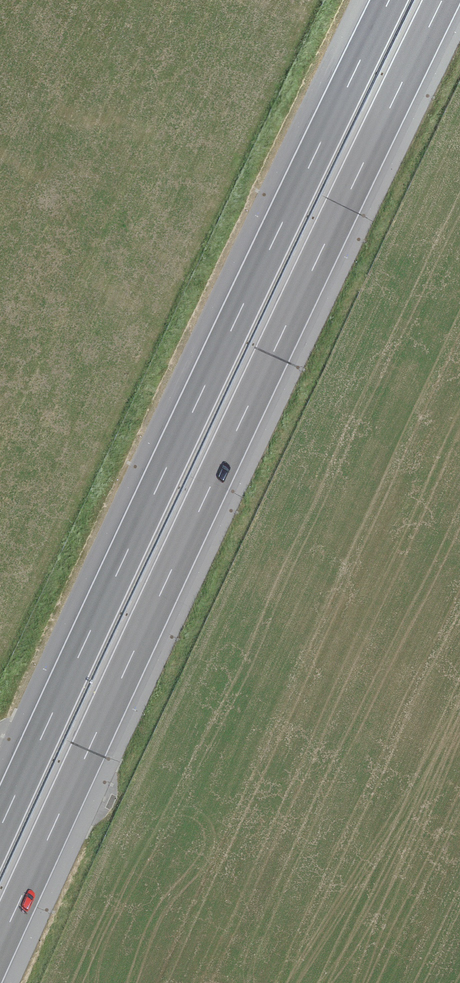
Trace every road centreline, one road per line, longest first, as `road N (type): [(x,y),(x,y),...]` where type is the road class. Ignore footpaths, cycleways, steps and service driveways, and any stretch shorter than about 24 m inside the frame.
road 1 (motorway): [(0,946),(443,0)]
road 2 (motorway): [(389,0),(0,826)]

